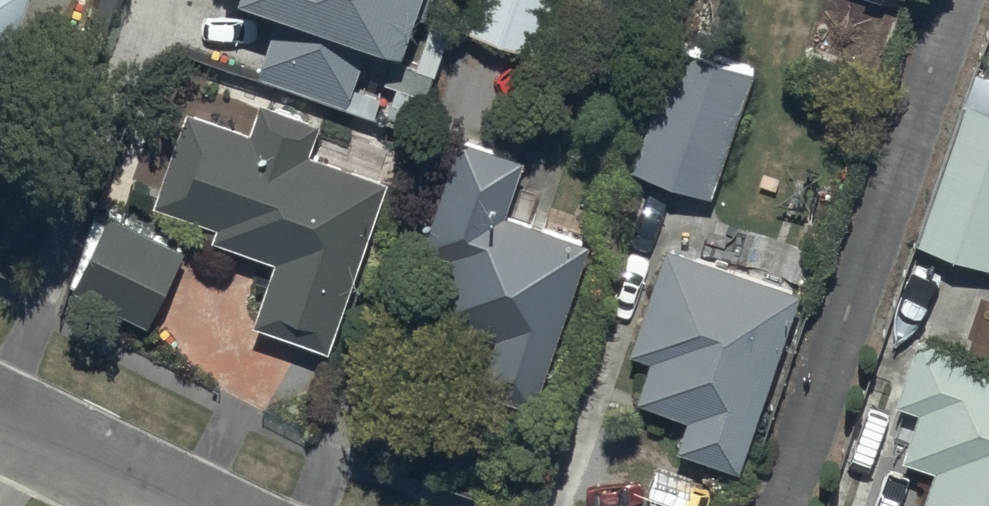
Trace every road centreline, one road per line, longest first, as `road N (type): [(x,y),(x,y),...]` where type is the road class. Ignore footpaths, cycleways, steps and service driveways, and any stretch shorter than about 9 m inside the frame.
road 1 (residential): [(0,419),(181,505)]

